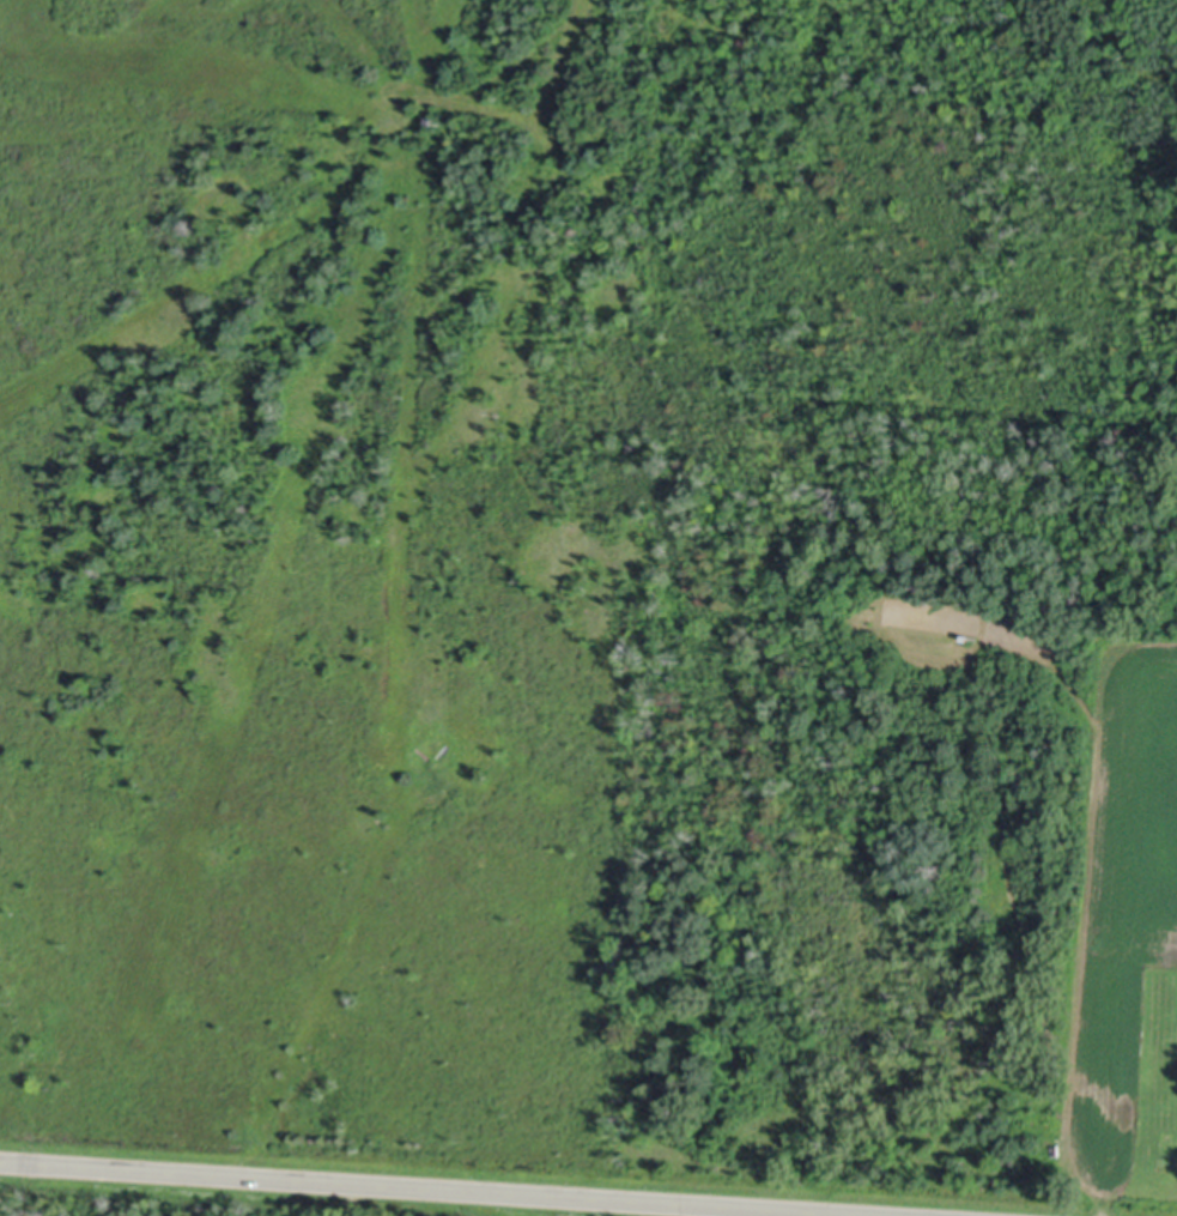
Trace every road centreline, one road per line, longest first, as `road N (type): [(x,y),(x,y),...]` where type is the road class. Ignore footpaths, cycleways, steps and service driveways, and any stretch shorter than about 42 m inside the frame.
road 1 (tertiary): [(0,1159),(905,1215)]

